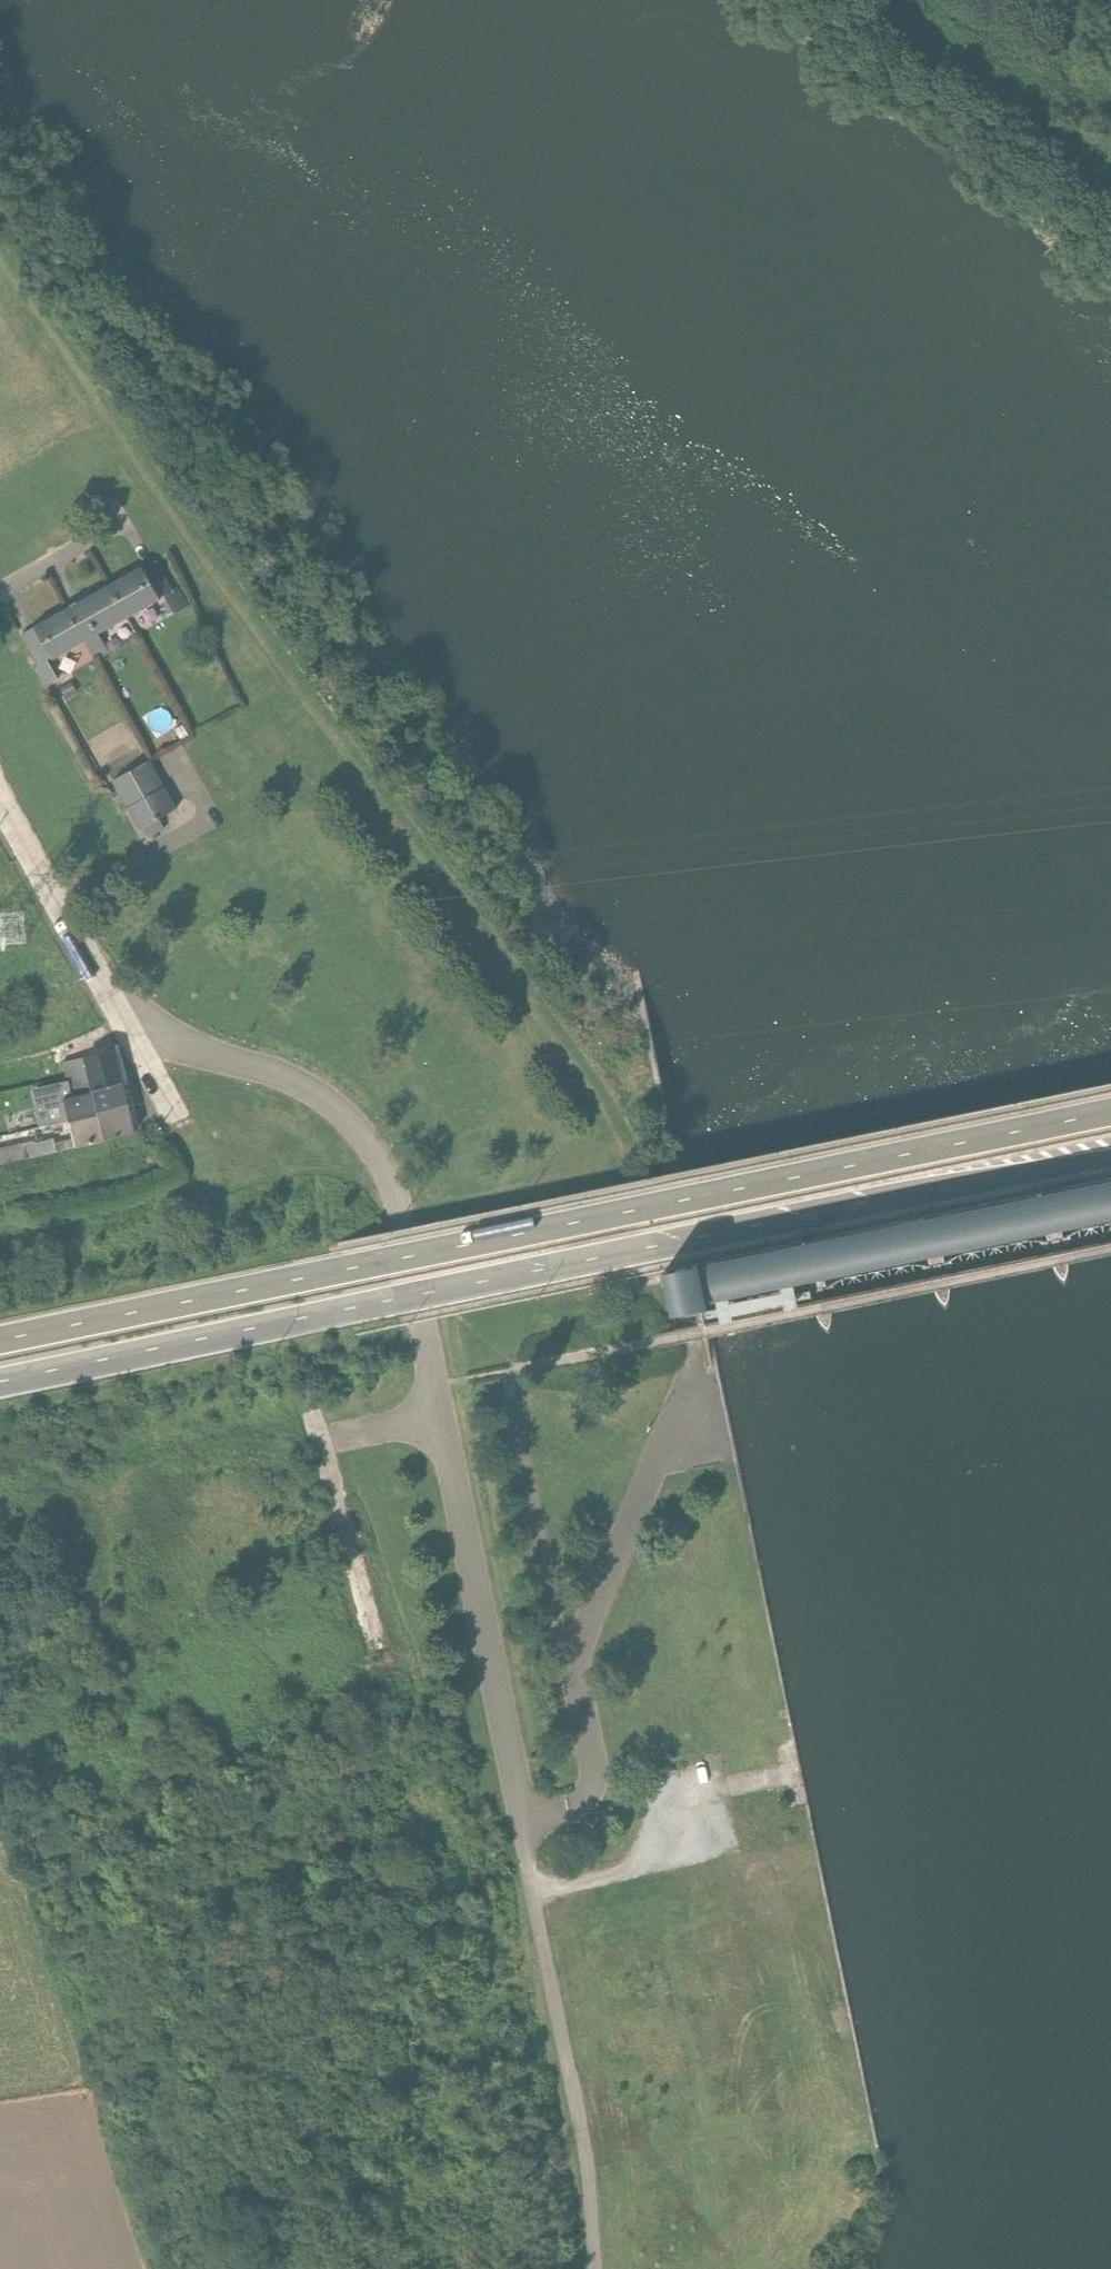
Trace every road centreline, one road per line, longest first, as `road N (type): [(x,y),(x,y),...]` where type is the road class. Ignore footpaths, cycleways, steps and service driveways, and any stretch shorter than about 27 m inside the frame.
road 1 (unclassified): [(99,982),(209,1049),(335,1101),(368,1142),(401,1215),(569,2071)]
road 2 (secondary): [(1110,1111),(0,1339)]
road 3 (secondary): [(0,1379),(1110,1157)]
road 4 (unclassified): [(0,805),(99,982)]
road 5 (unclassified): [(99,982),(166,1109)]

